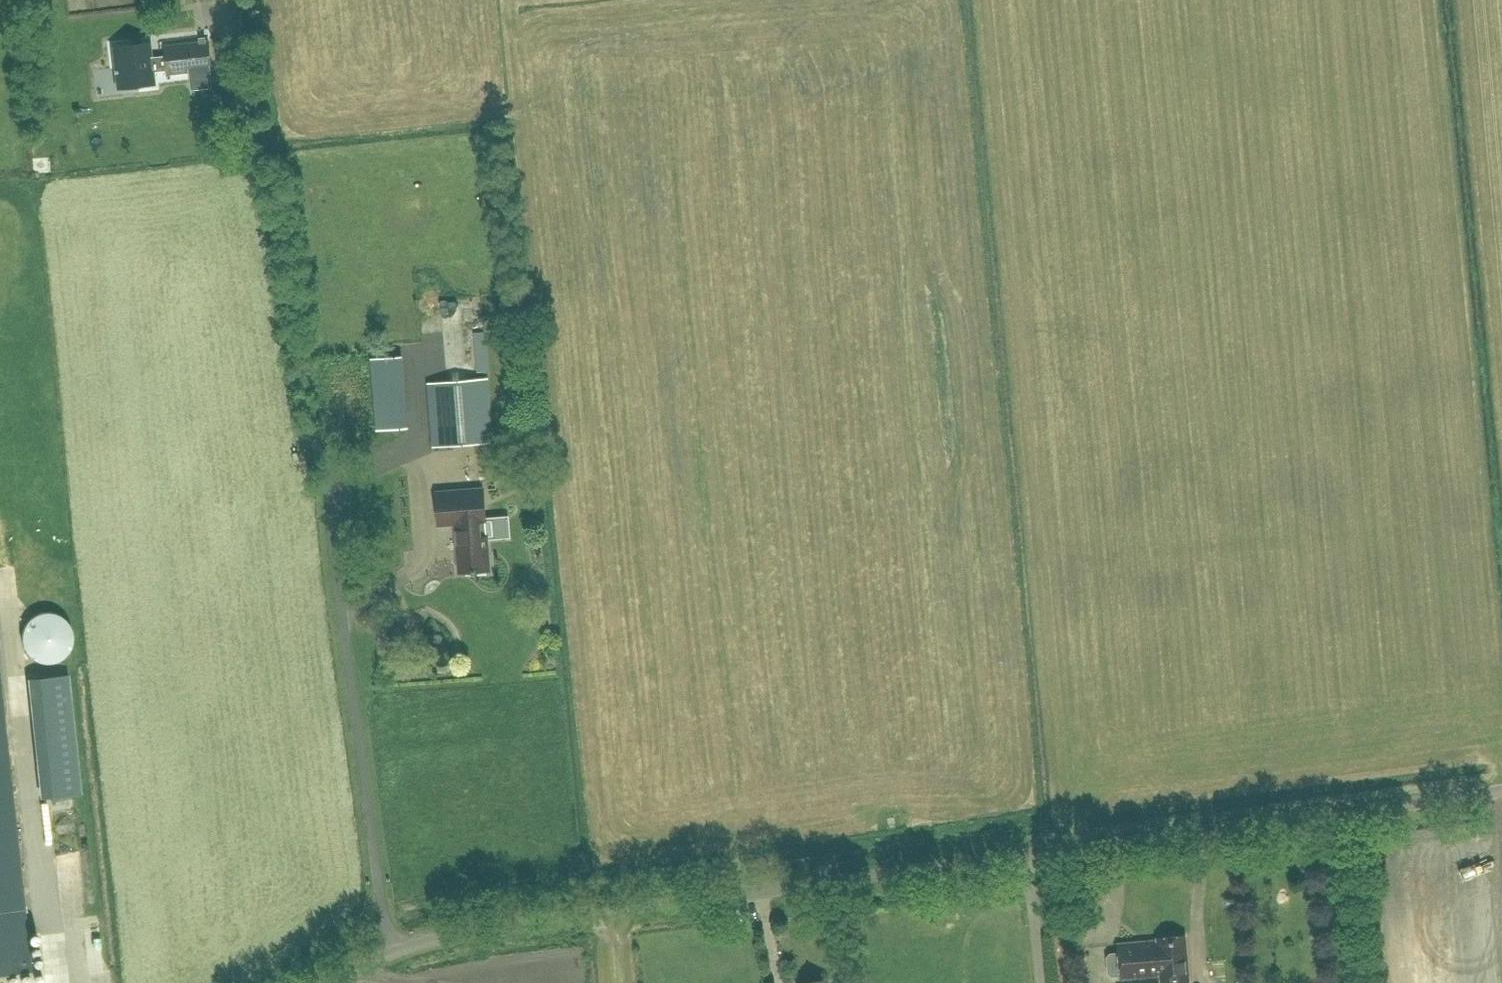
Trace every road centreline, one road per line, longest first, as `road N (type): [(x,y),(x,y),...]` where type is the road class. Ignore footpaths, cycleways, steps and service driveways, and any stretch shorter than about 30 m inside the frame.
road 1 (unclassified): [(396,957),(1501,795)]
road 2 (unclassified): [(396,957),(255,113)]

